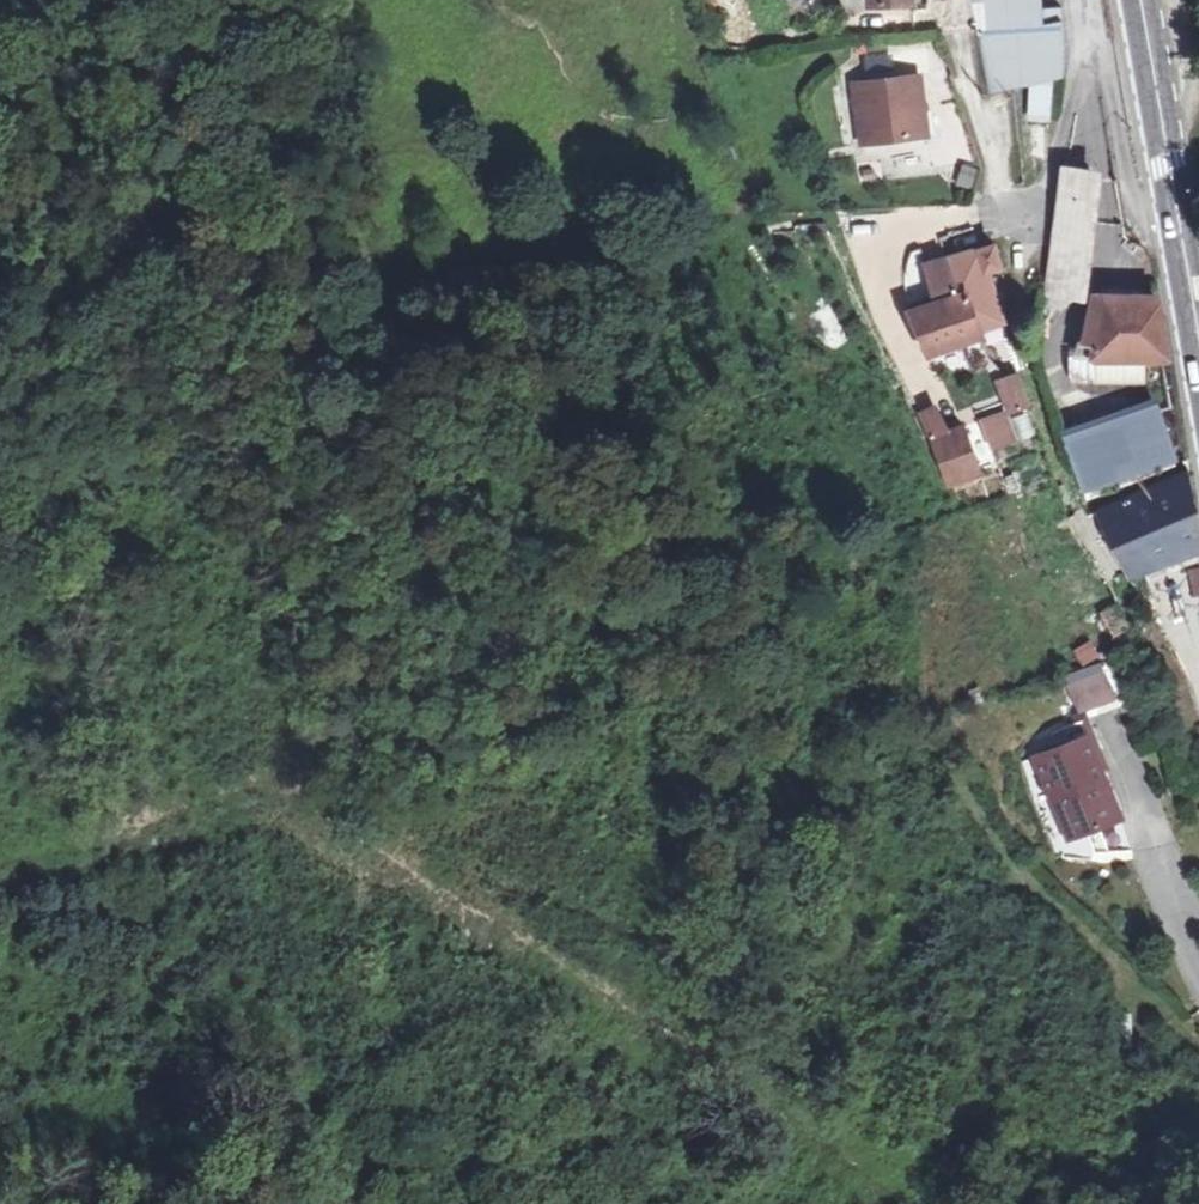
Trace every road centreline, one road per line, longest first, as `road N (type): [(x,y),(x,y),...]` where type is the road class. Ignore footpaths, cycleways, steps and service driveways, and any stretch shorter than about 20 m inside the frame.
road 1 (secondary): [(1140,0),(1198,340)]

